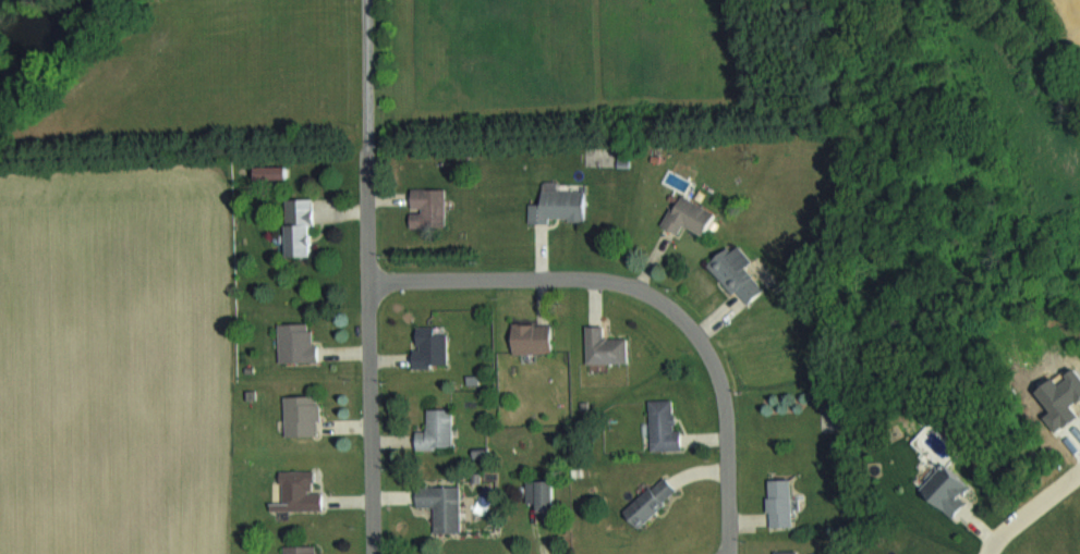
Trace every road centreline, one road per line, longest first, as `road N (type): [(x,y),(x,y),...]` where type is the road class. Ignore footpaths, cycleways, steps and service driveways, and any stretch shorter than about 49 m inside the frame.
road 1 (residential): [(366,280),(616,280),(653,296),(694,332),(720,383),(728,553)]
road 2 (residential): [(373,553),(366,280)]
road 3 (residential): [(366,280),(365,147)]
road 4 (residential): [(988,553),(1079,470)]

